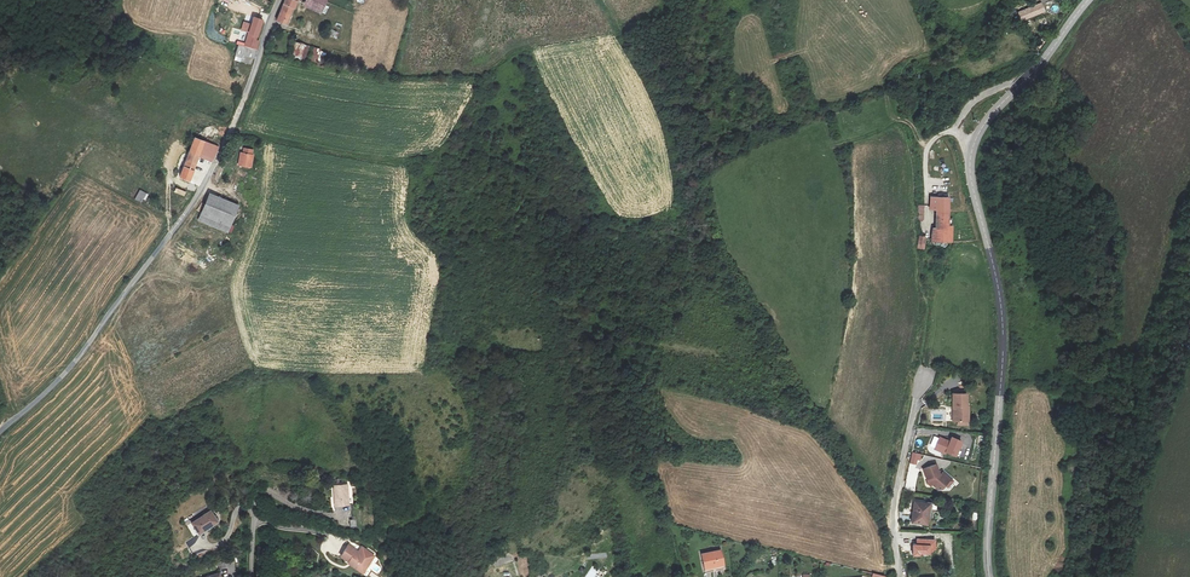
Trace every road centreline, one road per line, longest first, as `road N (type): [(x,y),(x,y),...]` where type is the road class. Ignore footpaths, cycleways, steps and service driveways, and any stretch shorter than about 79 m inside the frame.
road 1 (tertiary): [(990,576),(1003,328),(971,156),(988,119),(1089,0)]
road 2 (track): [(893,524),(815,415),(714,235),(658,89),(604,0)]
road 3 (unclassified): [(279,0),(238,113),(190,208),(69,368),(0,432)]
road 4 (unclassified): [(919,375),(893,524)]

